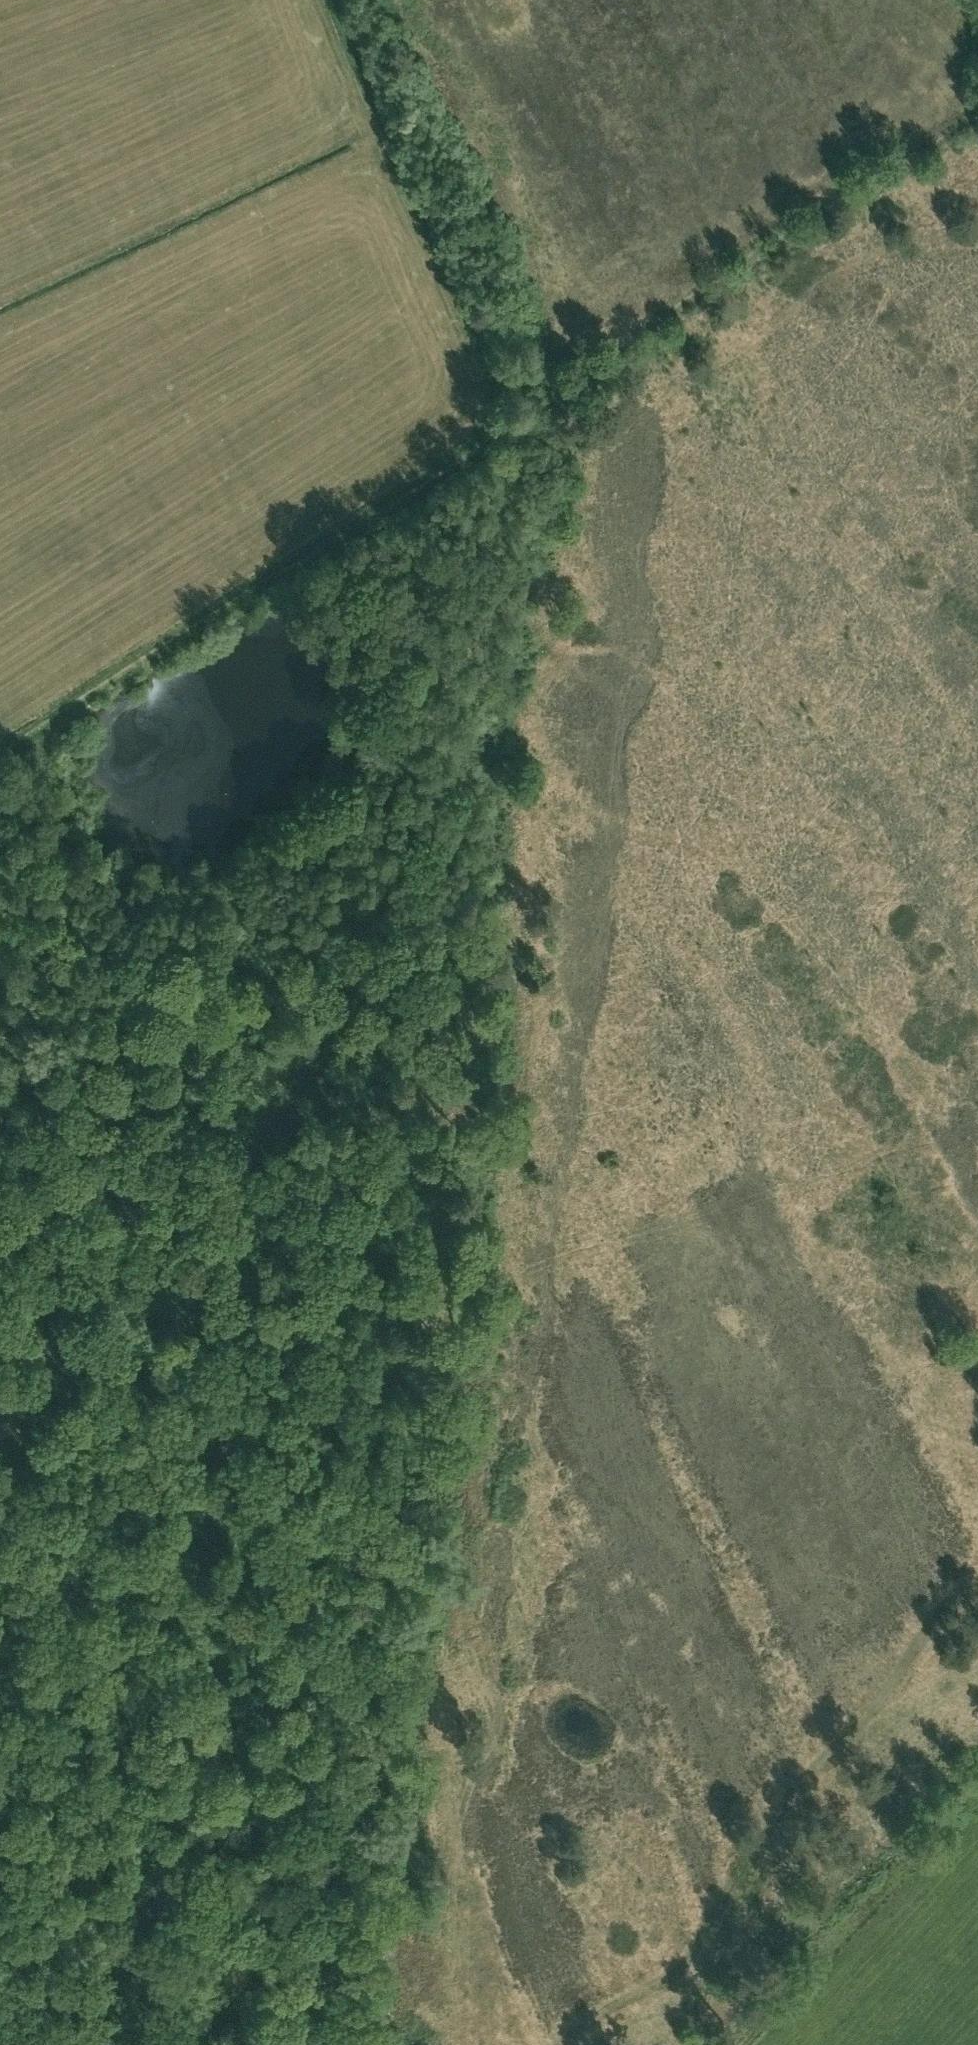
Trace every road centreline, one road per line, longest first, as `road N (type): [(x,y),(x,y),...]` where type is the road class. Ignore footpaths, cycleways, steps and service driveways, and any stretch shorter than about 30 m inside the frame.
road 1 (track): [(0,756),(977,118)]
road 2 (track): [(578,2044),(688,1970),(750,1857),(820,1758),(883,1704),(923,1631),(977,1583)]

